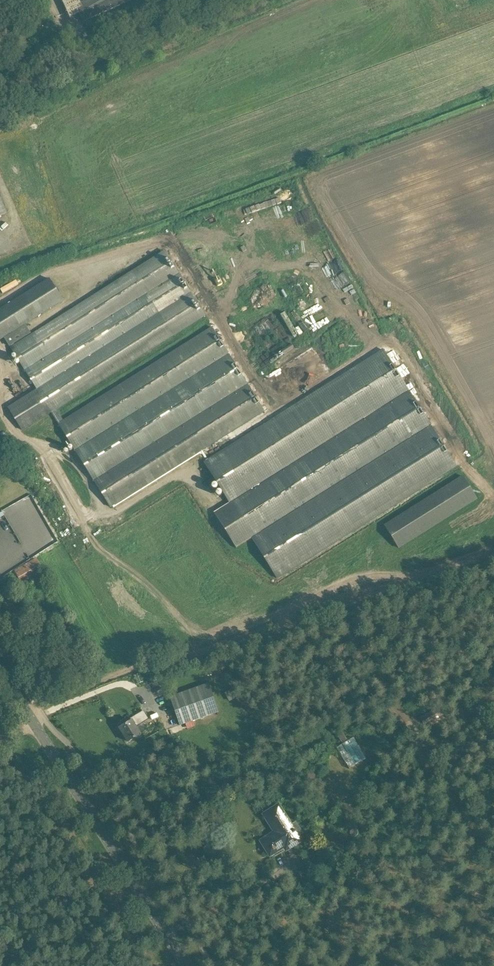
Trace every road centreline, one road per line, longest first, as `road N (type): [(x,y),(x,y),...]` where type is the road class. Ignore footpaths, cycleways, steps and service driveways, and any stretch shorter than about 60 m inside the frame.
road 1 (track): [(493,556),(37,705)]
road 2 (tertiary): [(187,965),(0,669)]
road 3 (track): [(340,609),(493,852)]
road 4 (unclassified): [(0,93),(209,0)]

